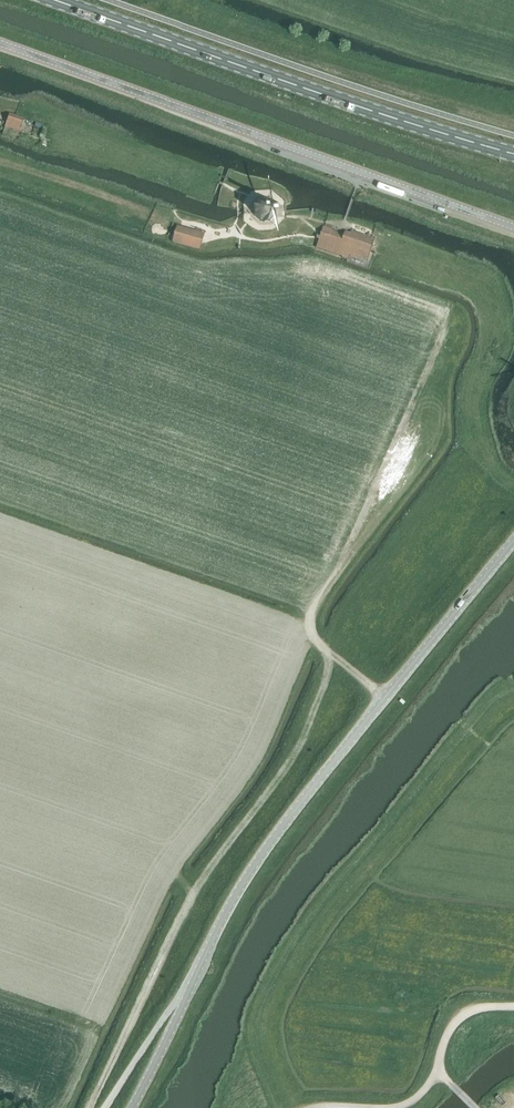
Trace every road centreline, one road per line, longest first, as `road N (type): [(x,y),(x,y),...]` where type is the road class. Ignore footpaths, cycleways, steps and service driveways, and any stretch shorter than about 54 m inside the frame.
road 1 (tertiary): [(191,986),(254,867),(513,539)]
road 2 (unclassified): [(513,227),(0,43)]
road 3 (primary): [(513,155),(59,0)]
road 4 (track): [(201,227),(0,165)]
road 5 (track): [(513,1007),(464,1015),(447,1035),(430,1084),(393,1107)]
road 6 (tertiary): [(191,986),(132,1107)]

